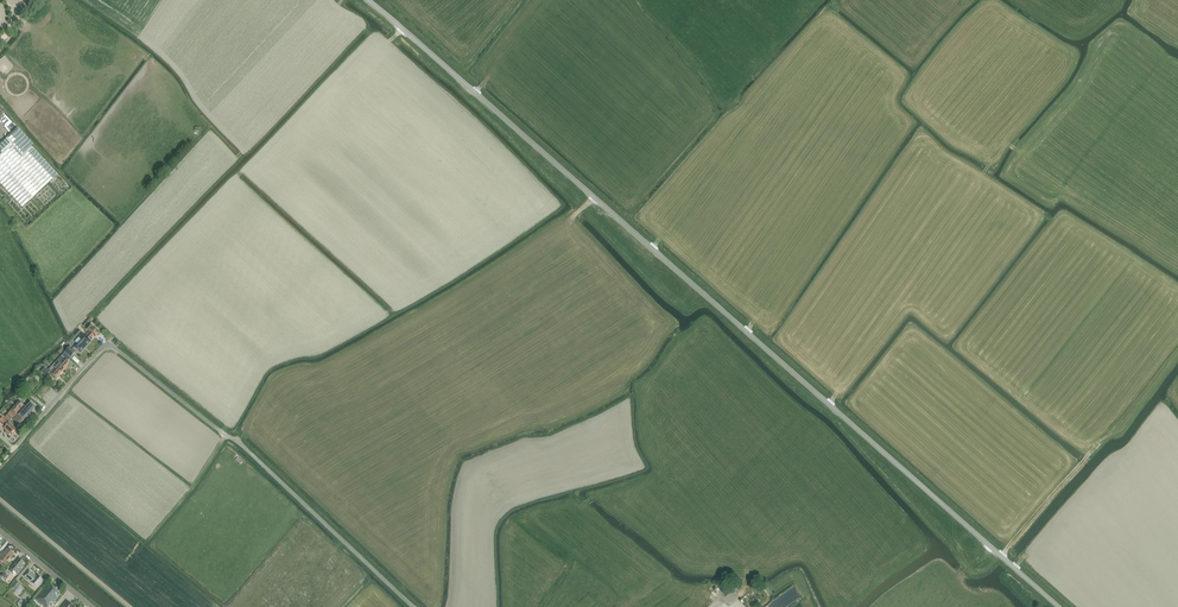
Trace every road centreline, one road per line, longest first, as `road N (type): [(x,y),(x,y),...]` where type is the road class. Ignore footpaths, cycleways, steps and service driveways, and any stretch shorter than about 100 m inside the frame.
road 1 (unclassified): [(1058,606),(366,0)]
road 2 (residential): [(412,606),(241,447),(116,349),(101,350),(0,466)]

